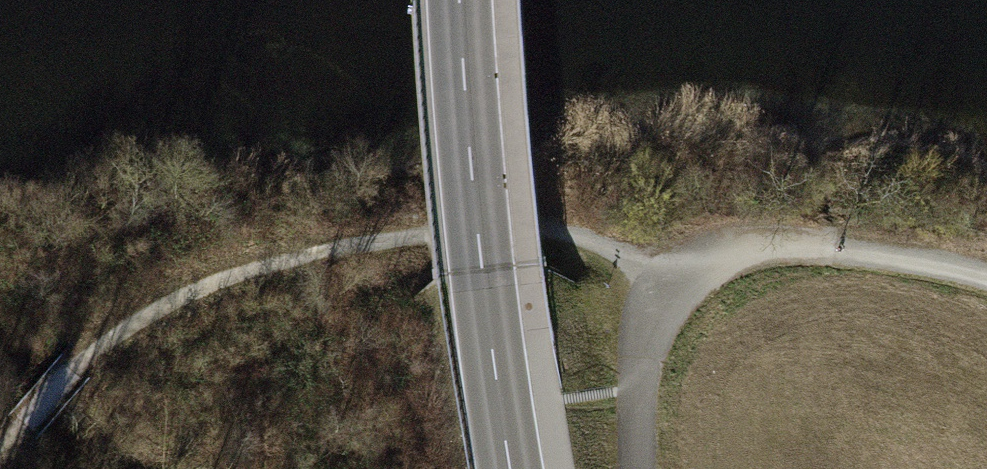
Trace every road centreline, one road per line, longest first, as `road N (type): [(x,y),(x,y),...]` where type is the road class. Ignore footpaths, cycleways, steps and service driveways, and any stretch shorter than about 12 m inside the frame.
road 1 (track): [(0,448),(76,367),(149,314),(222,278),(294,256),(551,230),(620,254),(670,285)]
road 2 (secondary): [(512,468),(462,0)]
road 3 (track): [(670,285),(727,257),(792,245),(986,279)]

